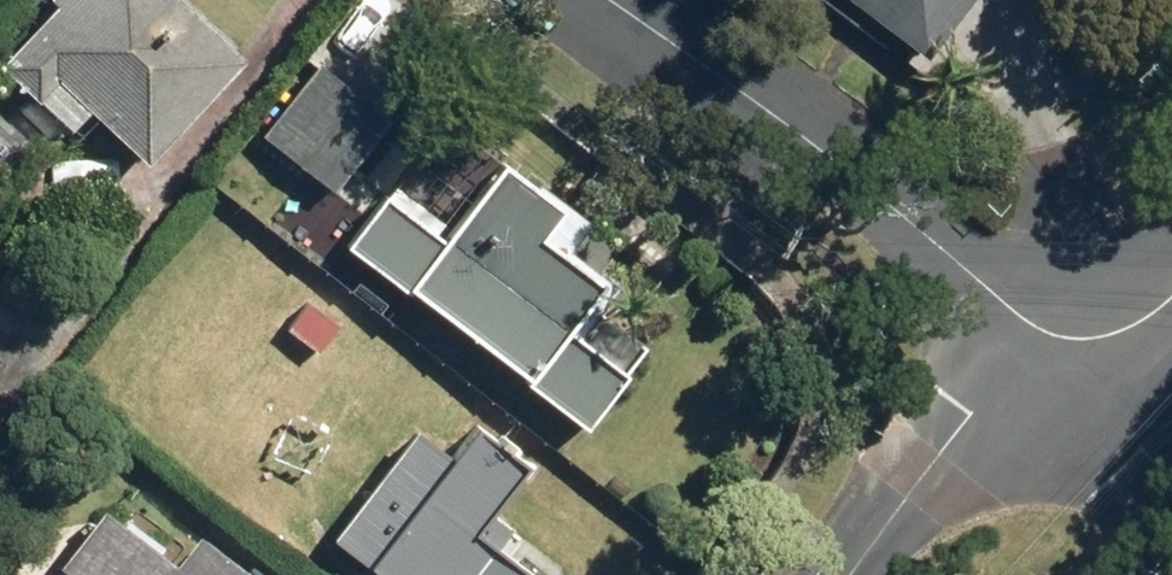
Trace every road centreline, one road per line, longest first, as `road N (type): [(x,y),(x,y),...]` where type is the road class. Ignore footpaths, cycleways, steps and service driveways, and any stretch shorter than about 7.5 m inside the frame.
road 1 (residential): [(1088,339),(1052,333),(1001,302),(619,0)]
road 2 (residential): [(1088,339),(966,416),(848,574)]
road 3 (residential): [(1171,478),(1132,437),(1088,339)]

